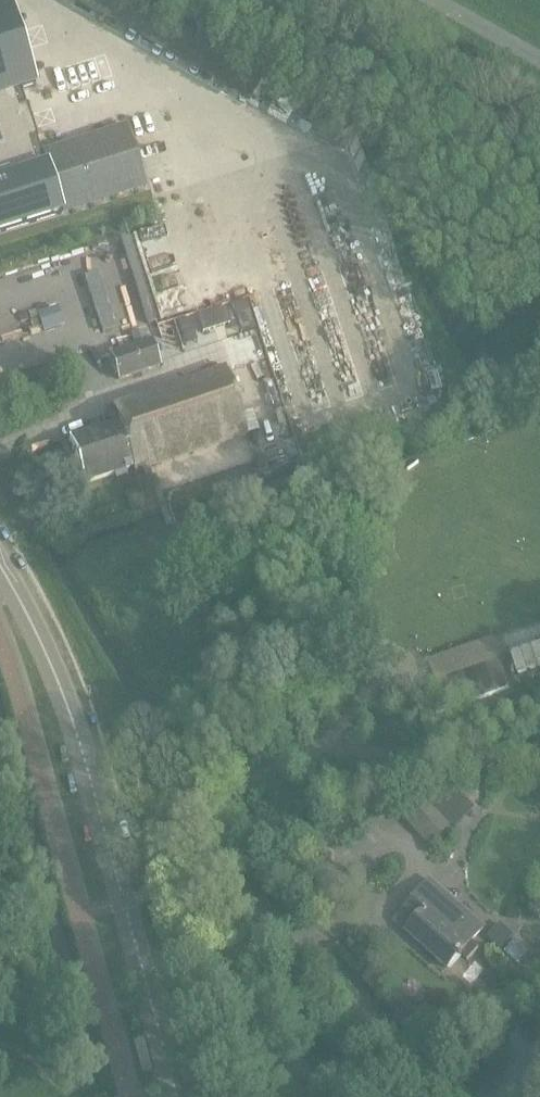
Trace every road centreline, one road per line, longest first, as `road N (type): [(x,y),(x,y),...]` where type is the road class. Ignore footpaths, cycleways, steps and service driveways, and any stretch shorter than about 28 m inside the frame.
road 1 (unclassified): [(178,1096),(91,778),(52,661),(0,564)]

